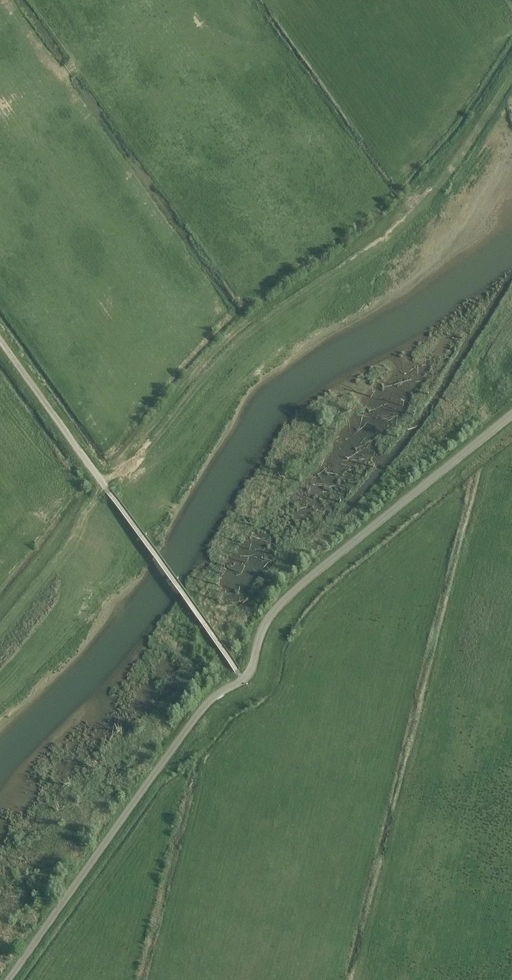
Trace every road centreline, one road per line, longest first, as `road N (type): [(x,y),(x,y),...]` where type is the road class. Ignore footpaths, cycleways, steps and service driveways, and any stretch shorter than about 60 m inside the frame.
road 1 (track): [(511,74),(422,210),(237,343),(105,486)]
road 2 (unclassified): [(511,416),(284,601),(264,625),(245,680)]
road 3 (unclassified): [(13,979),(205,706),(245,680)]
road 4 (unclassified): [(105,486),(0,338)]

